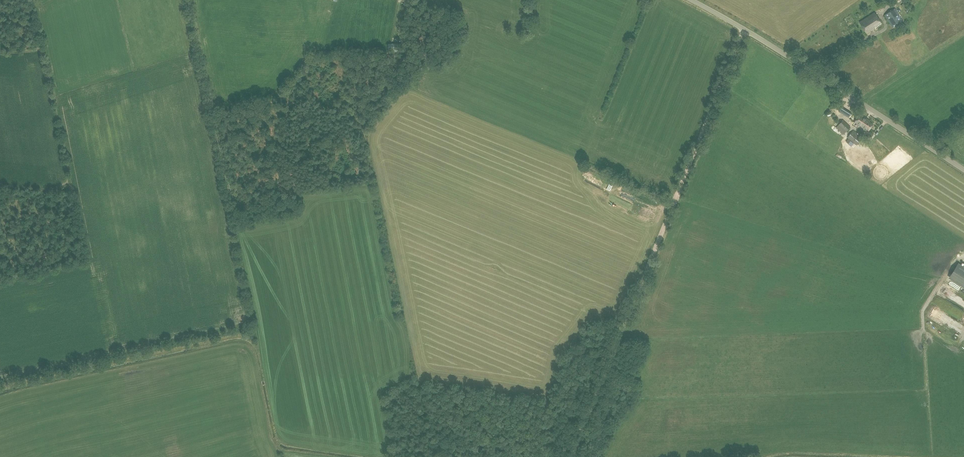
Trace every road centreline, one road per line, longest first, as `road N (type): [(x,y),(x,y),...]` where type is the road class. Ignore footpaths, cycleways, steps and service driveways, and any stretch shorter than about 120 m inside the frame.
road 1 (track): [(570,456),(743,29)]
road 2 (unclassified): [(963,173),(743,29),(685,0)]

